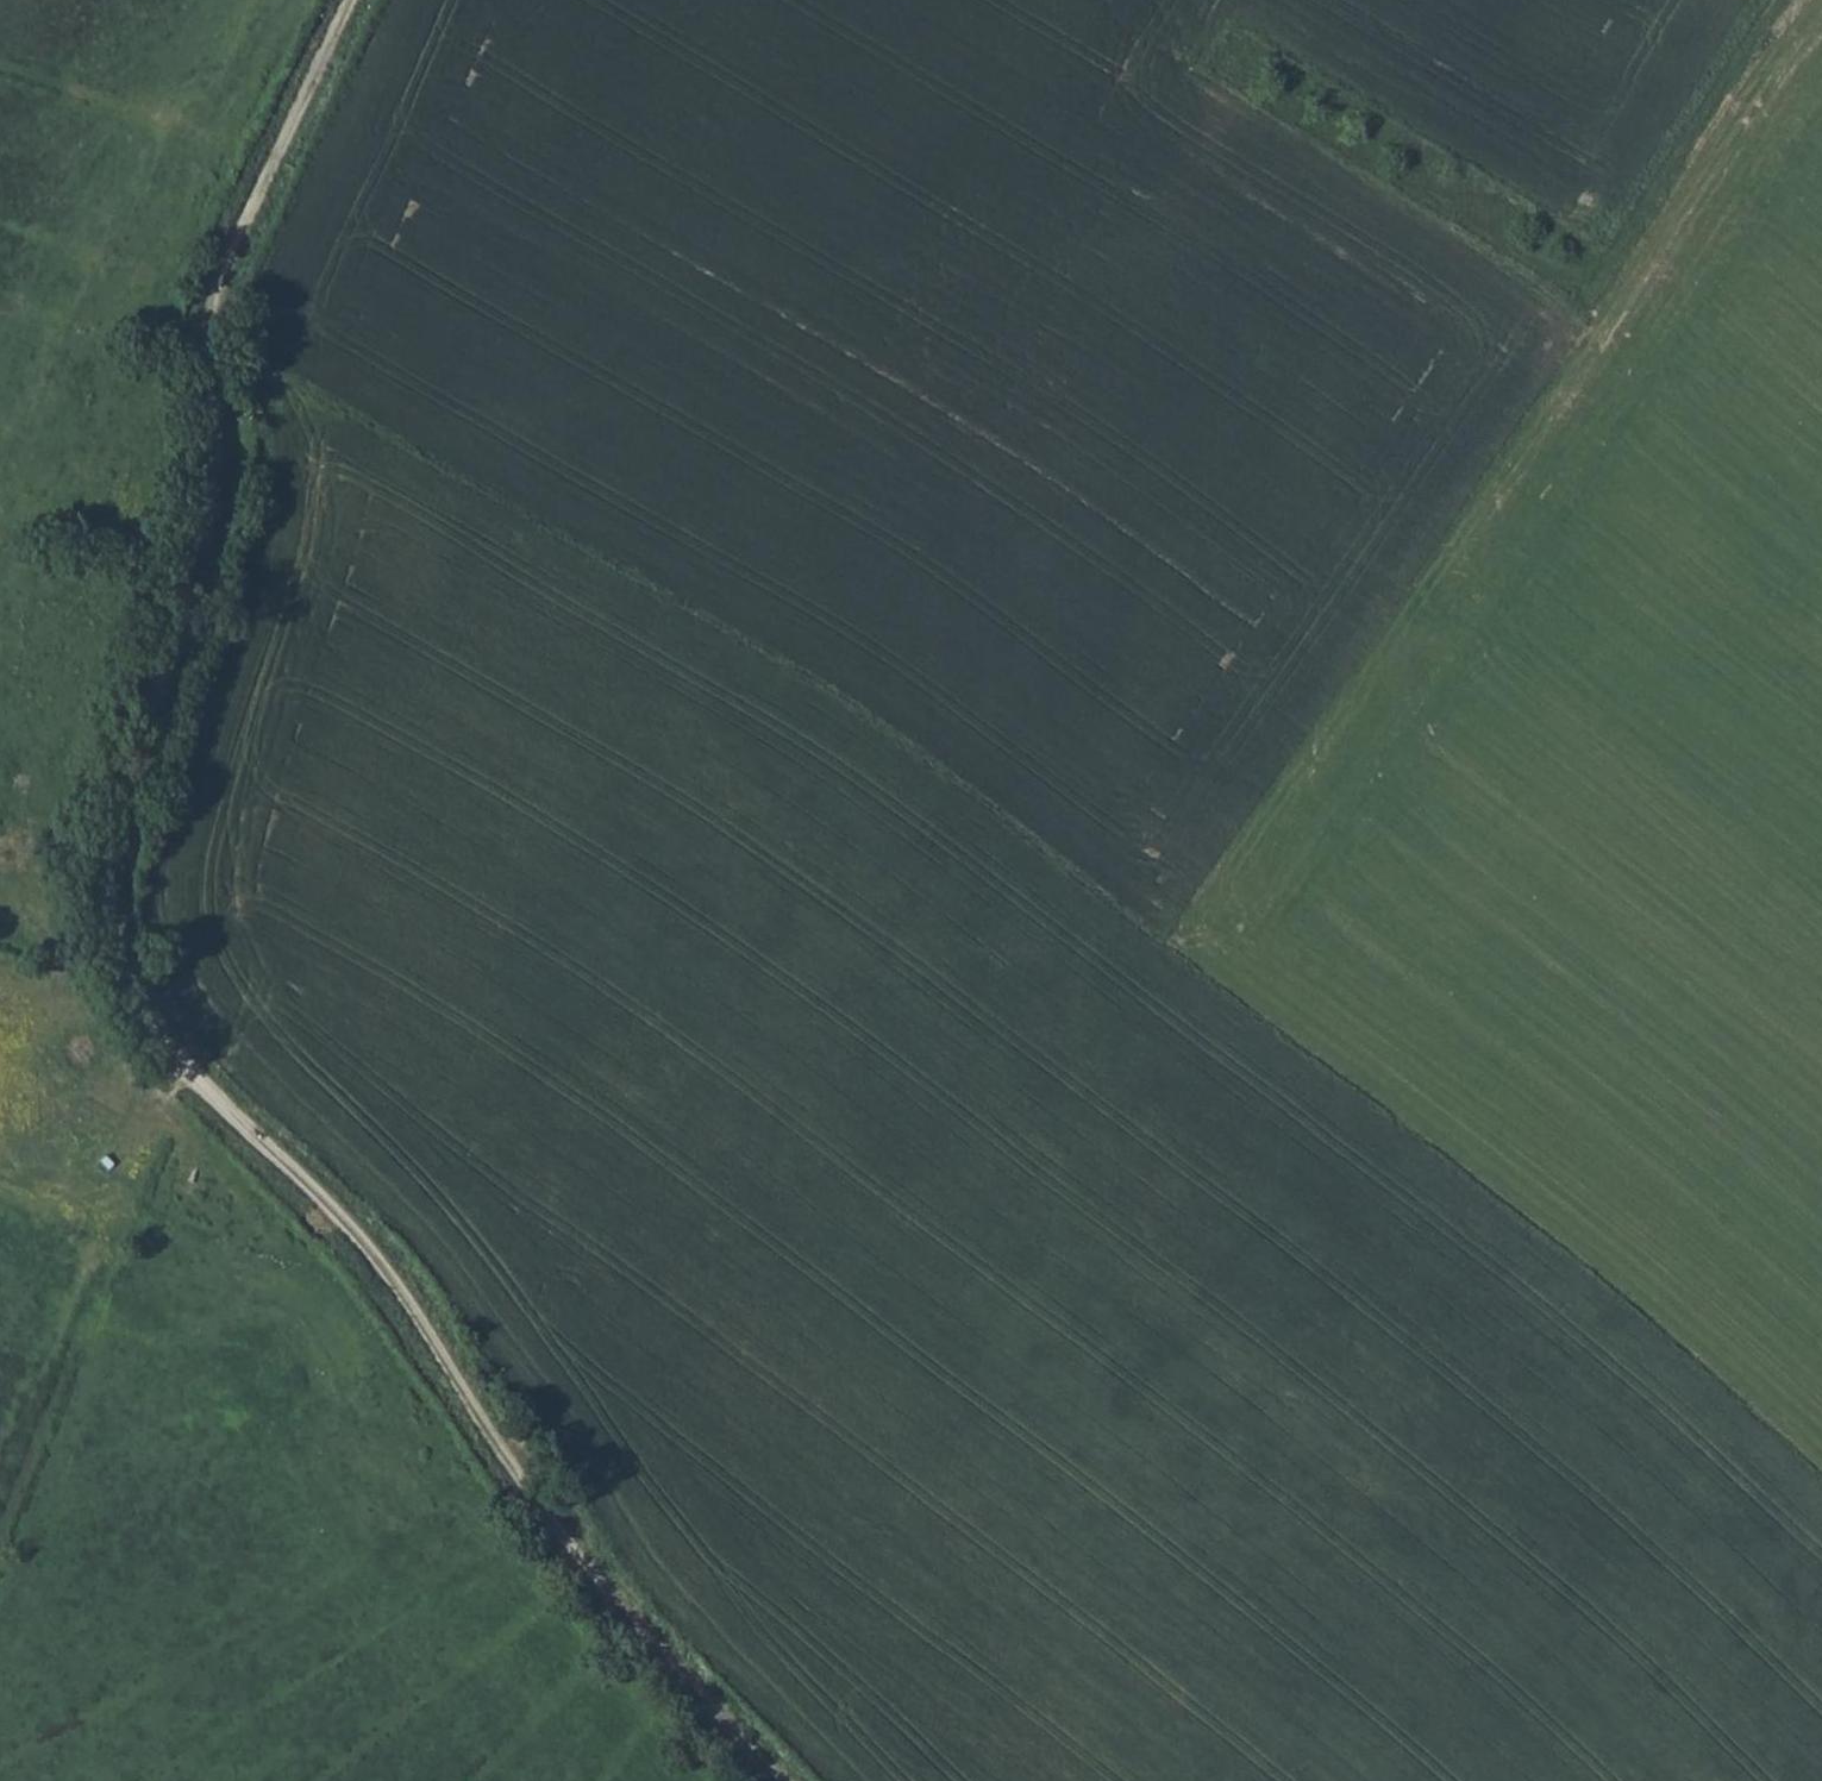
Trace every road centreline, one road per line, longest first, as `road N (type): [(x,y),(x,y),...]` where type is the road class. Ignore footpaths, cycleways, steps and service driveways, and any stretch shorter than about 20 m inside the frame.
road 1 (track): [(350,0),(241,221),(206,329),(214,449),(208,516),(120,814),(109,873),(113,922),(168,1055),(346,1225),(575,1551),(784,1780)]
road 2 (track): [(1274,765),(1781,0)]

